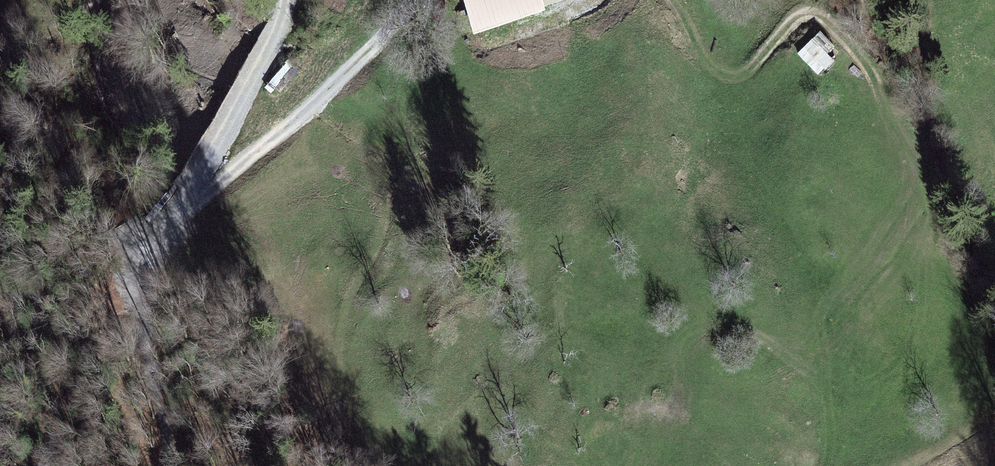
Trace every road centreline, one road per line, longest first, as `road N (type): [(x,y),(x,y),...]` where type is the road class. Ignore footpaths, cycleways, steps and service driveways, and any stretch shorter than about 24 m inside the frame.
road 1 (track): [(343,465),(338,362),(425,79),(466,48),(570,0)]
road 2 (track): [(582,465),(575,352),(553,333),(459,413),(421,465)]
road 3 (track): [(182,206),(361,64),(414,0)]
road 4 (track): [(182,206),(148,302),(168,465)]
road 5 (track): [(284,0),(279,36),(182,206)]

